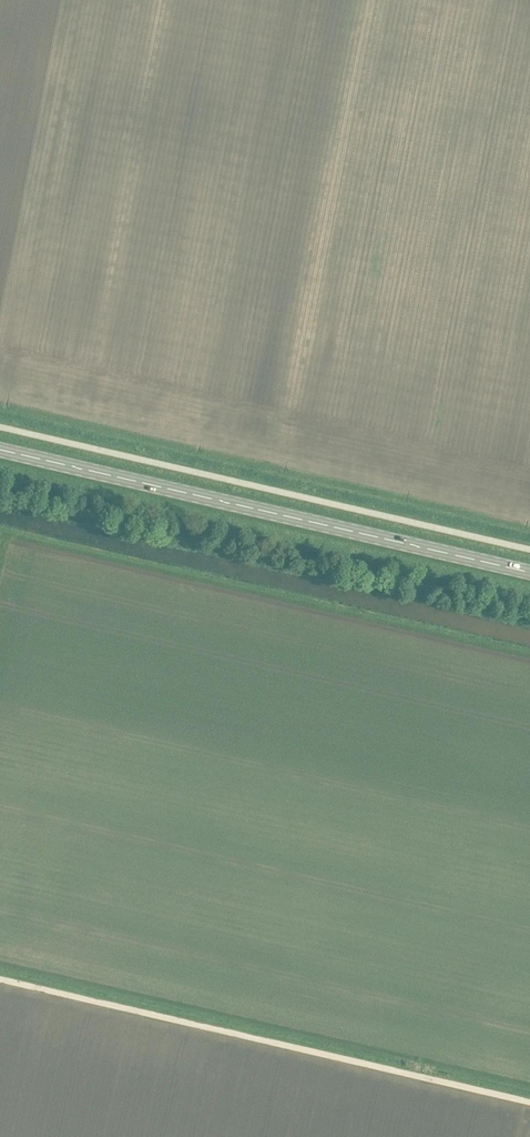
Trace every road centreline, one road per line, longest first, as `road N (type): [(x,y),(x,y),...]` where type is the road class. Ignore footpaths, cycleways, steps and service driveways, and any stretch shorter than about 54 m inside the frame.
road 1 (primary): [(529,570),(0,446)]

